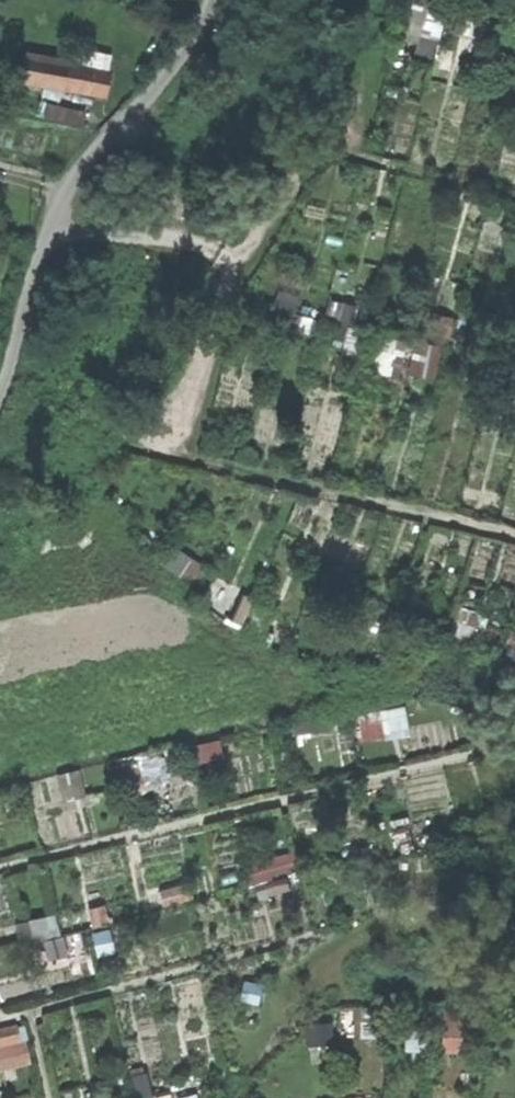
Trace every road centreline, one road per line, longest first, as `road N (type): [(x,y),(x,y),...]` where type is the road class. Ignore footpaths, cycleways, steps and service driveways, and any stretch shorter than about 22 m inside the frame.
road 1 (residential): [(0,415),(75,181),(179,64),(217,0)]
road 2 (track): [(58,231),(230,243),(251,238),(353,117),(375,48)]
road 3 (track): [(230,243),(188,421),(153,437)]

